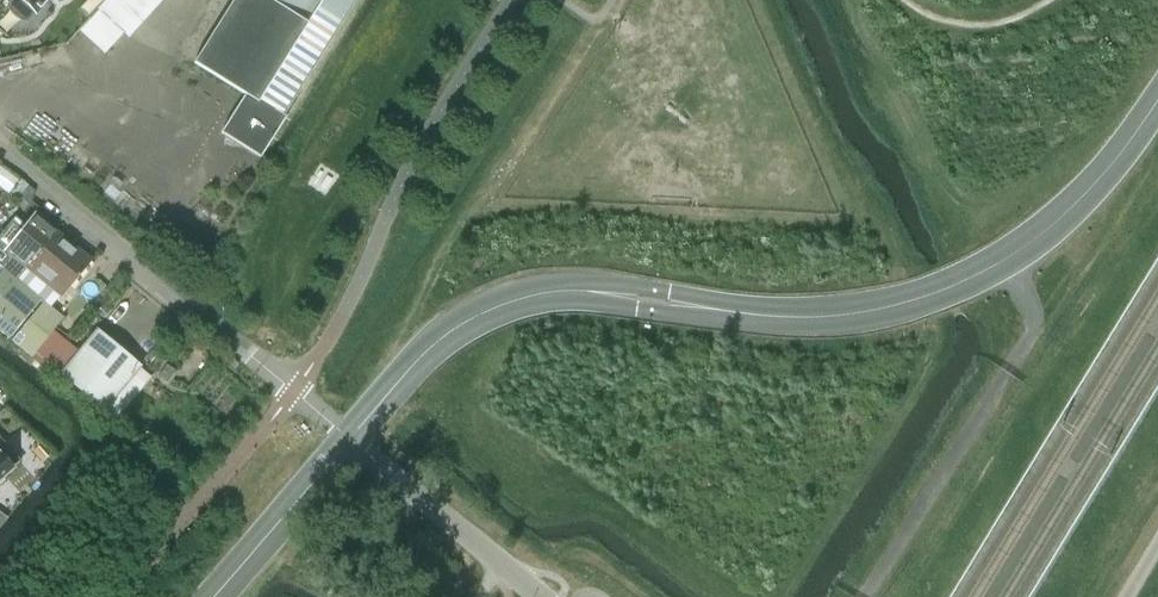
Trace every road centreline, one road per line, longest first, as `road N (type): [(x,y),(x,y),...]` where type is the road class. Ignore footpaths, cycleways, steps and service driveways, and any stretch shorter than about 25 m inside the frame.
road 1 (residential): [(541,596),(0,152)]
road 2 (track): [(1157,477),(1087,596)]

